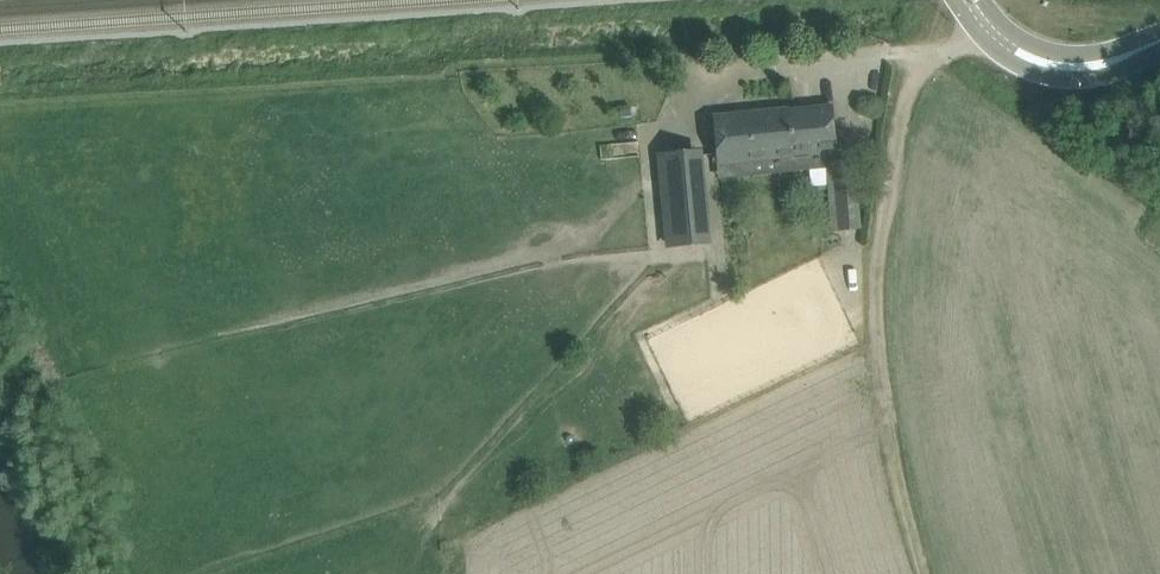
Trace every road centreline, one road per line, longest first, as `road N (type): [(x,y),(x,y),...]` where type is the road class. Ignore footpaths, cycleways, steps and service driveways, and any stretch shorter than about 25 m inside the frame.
road 1 (track): [(986,27),(917,75),(890,161),(881,245),(891,431),(928,573)]
road 2 (secondary): [(1159,42),(1094,65),(1052,64),(986,27),(969,0)]

